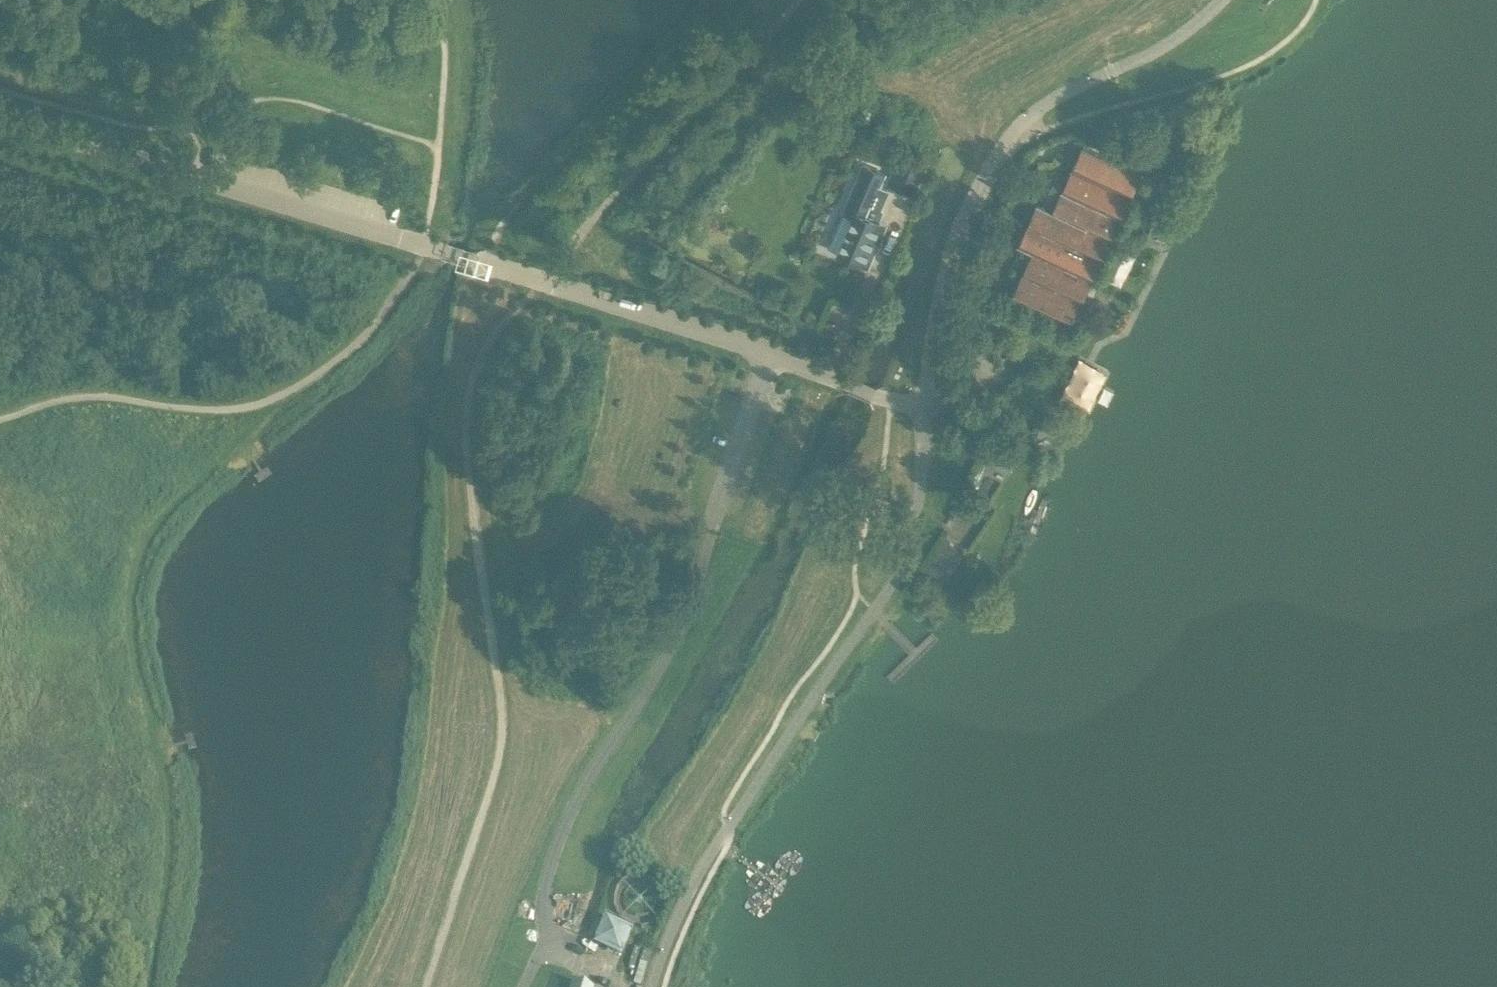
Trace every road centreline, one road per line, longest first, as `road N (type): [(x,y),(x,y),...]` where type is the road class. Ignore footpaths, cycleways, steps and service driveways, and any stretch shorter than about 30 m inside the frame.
road 1 (unclassified): [(924,406),(890,402),(539,280),(0,121)]
road 2 (track): [(573,964),(549,943),(543,909),(555,854),(581,789),(675,635),(713,524)]

